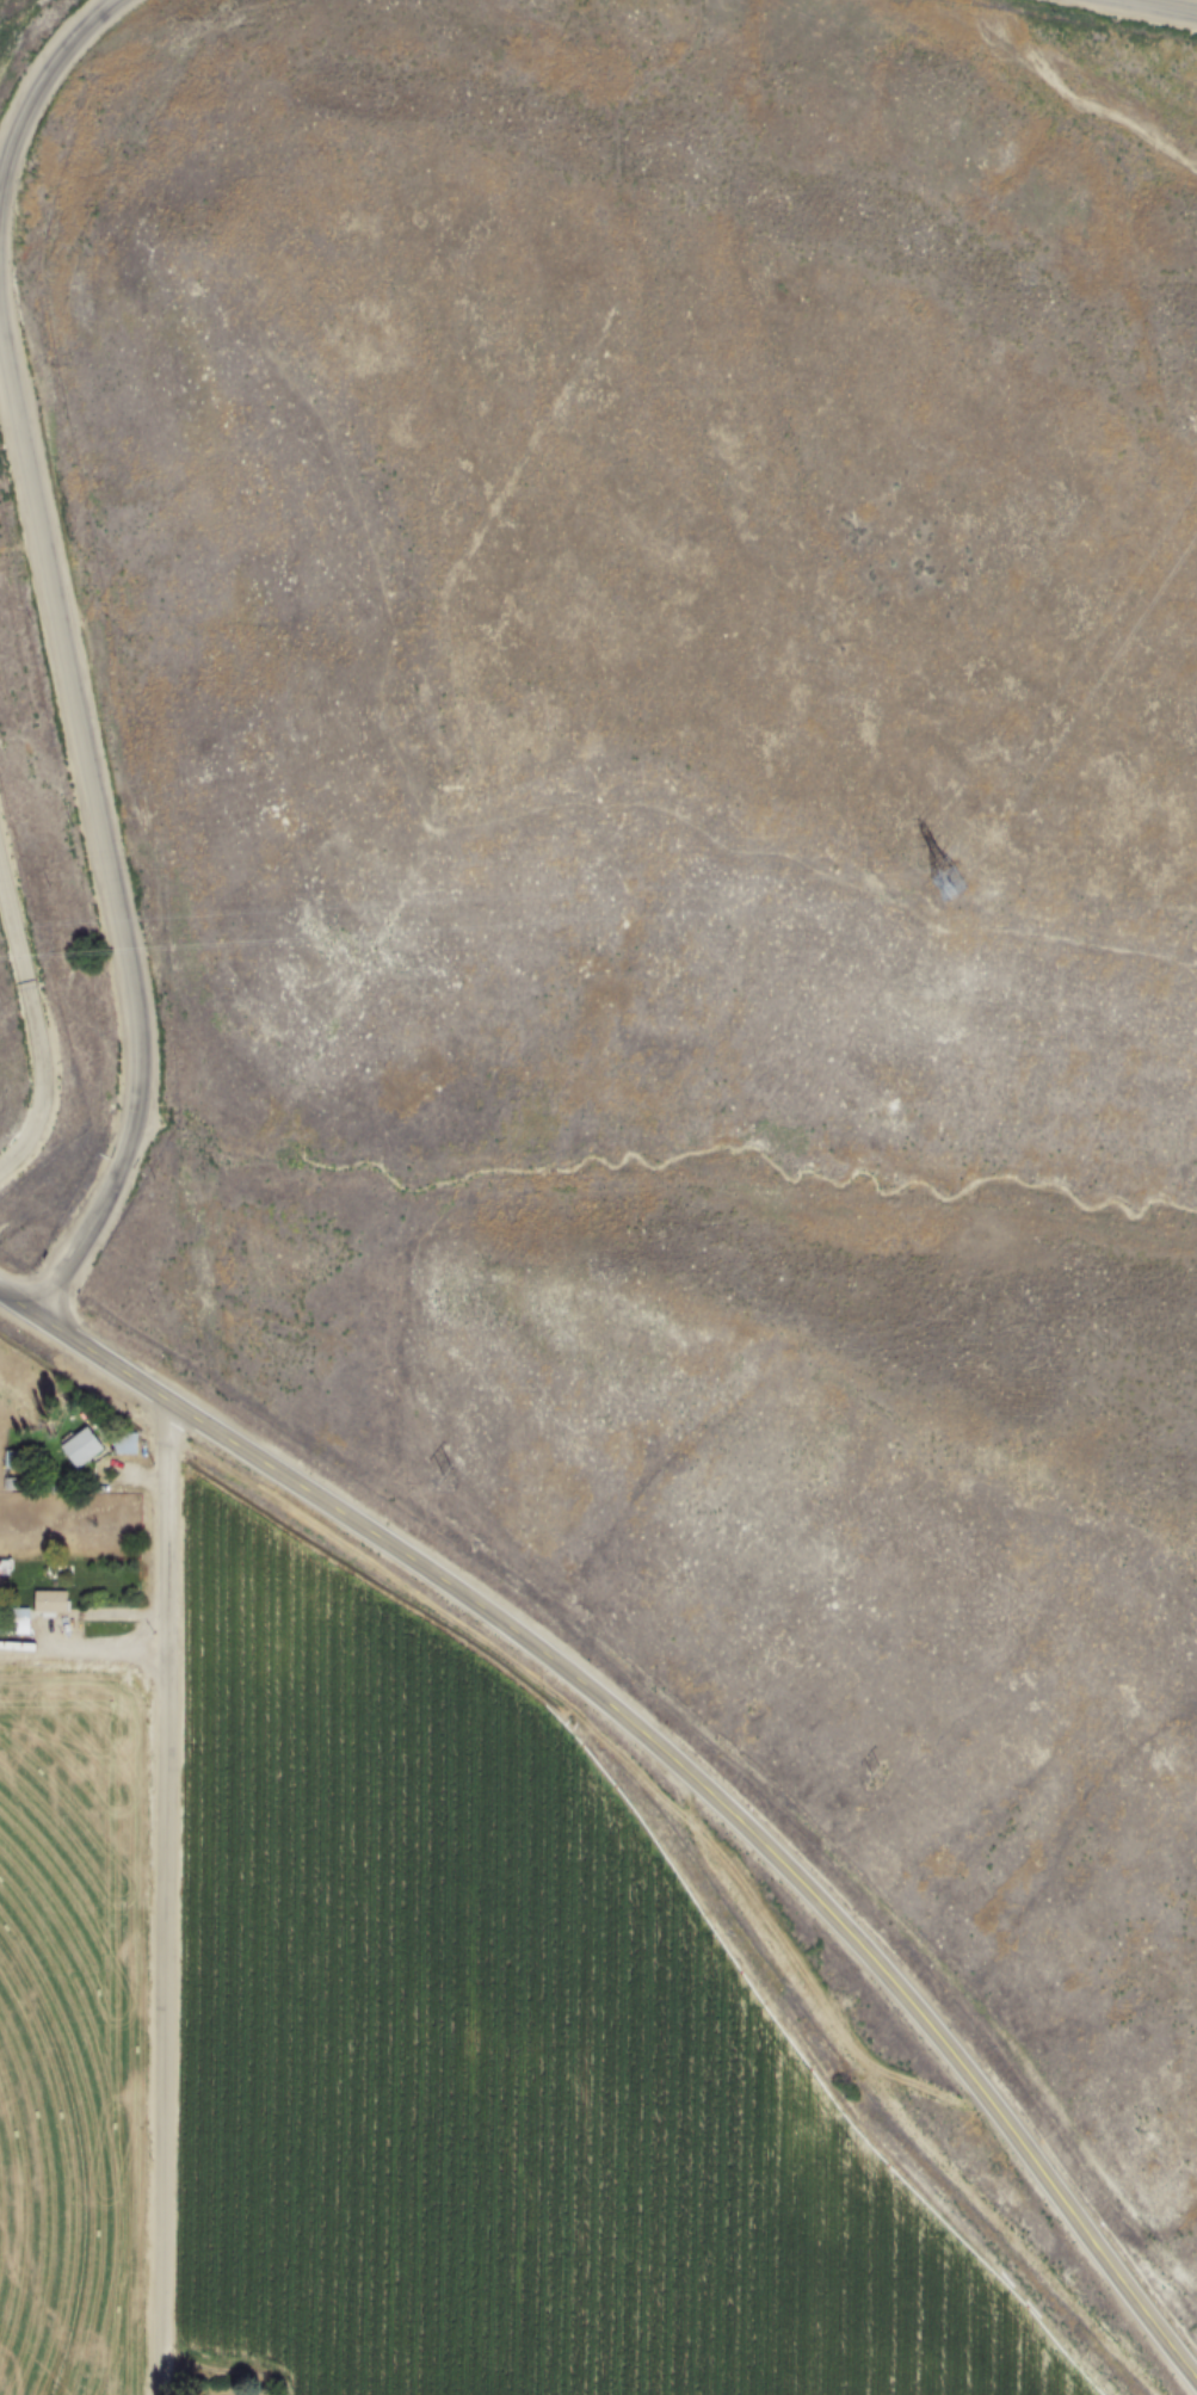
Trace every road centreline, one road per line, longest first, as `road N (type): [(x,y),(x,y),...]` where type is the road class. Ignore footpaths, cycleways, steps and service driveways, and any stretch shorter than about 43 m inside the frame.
road 1 (secondary): [(1196,2374),(1091,2230),(839,1928),(734,1811),(629,1714),(518,1631),(0,1289)]
road 2 (residential): [(162,2394),(168,2237),(166,1440),(181,1409)]
road 3 (residential): [(0,1182),(37,1134),(49,1076),(0,841)]
road 4 (residential): [(37,1313),(100,1224),(137,1121)]

